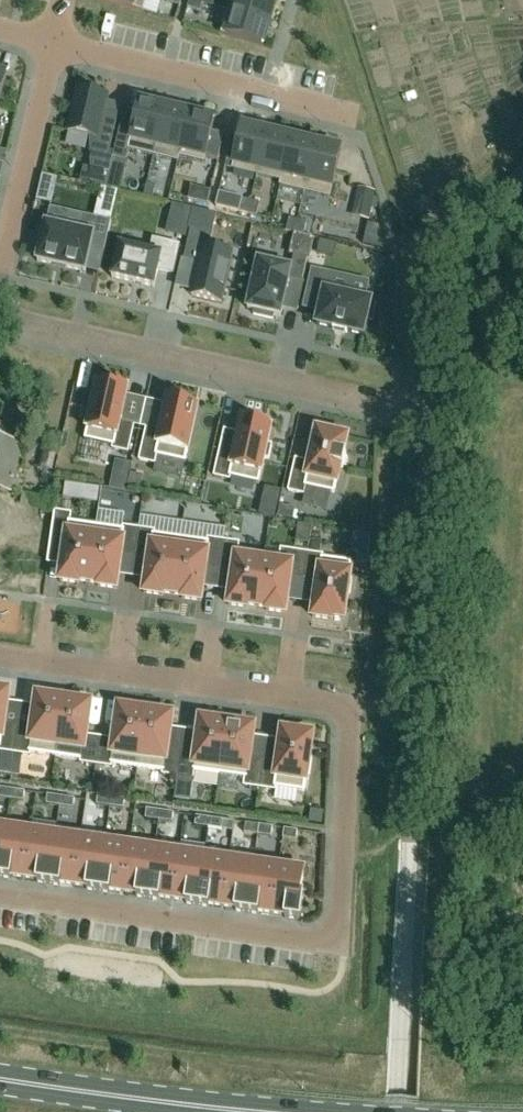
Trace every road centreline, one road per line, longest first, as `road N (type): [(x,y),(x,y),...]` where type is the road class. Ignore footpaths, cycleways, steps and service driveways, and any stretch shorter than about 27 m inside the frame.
road 1 (residential): [(0,656),(330,702),(345,709),(351,723),(336,936),(315,945),(0,897)]
road 2 (residential): [(417,411),(52,330),(0,302)]
road 3 (unclassified): [(410,842),(428,493),(417,411)]
road 4 (residential): [(53,42),(361,119)]
road 5 (residential): [(417,411),(424,309),(441,251),(522,170)]
road 6 (primary): [(266,1111),(0,1077)]
road 7 (residential): [(0,281),(53,42)]

